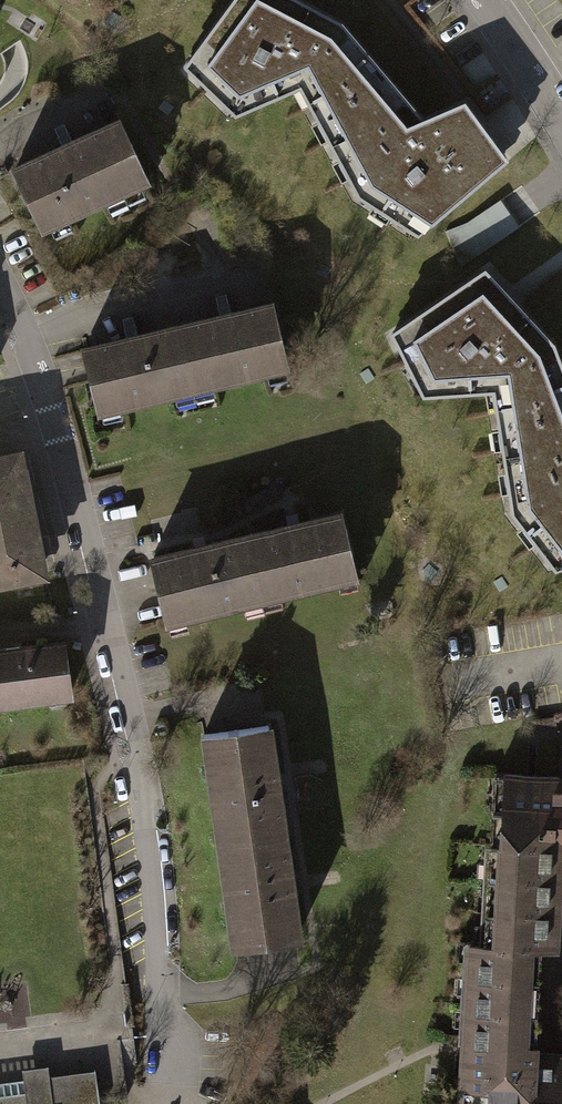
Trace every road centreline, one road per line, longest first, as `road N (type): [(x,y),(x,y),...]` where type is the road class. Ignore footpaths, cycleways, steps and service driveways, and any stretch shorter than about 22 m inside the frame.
road 1 (residential): [(0,287),(58,428),(138,732),(166,1103)]
road 2 (residential): [(561,114),(482,0)]

